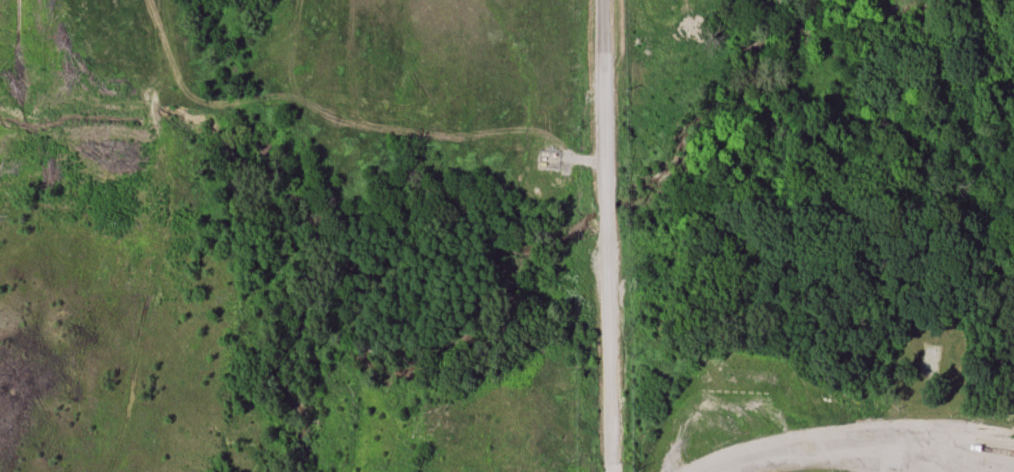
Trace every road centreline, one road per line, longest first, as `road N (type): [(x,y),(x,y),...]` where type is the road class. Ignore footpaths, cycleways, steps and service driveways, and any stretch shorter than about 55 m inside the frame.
road 1 (residential): [(613,471),(603,0)]

